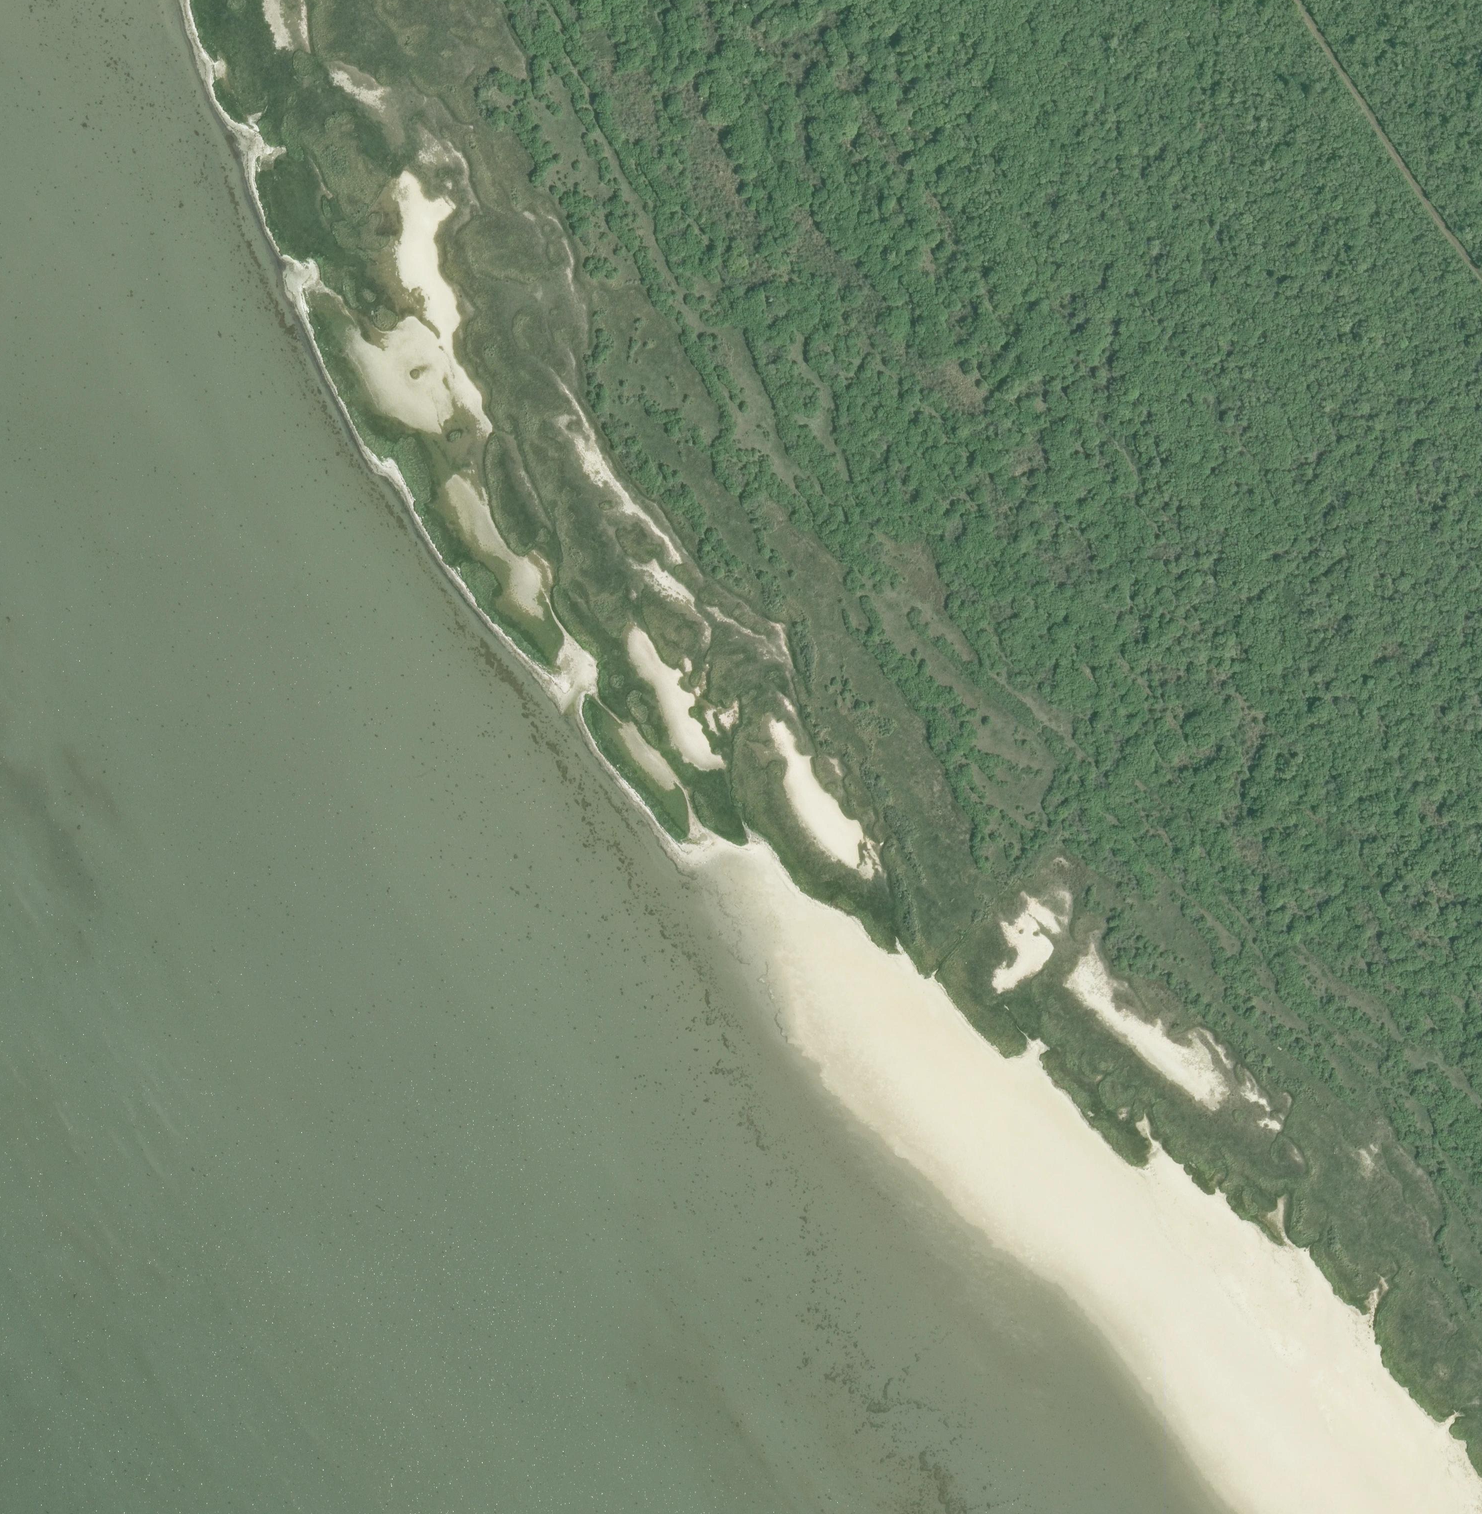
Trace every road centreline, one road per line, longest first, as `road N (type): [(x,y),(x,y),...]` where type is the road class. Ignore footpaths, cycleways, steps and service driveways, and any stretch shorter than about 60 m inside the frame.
road 1 (track): [(1481,268),(1414,178),(1303,0)]

